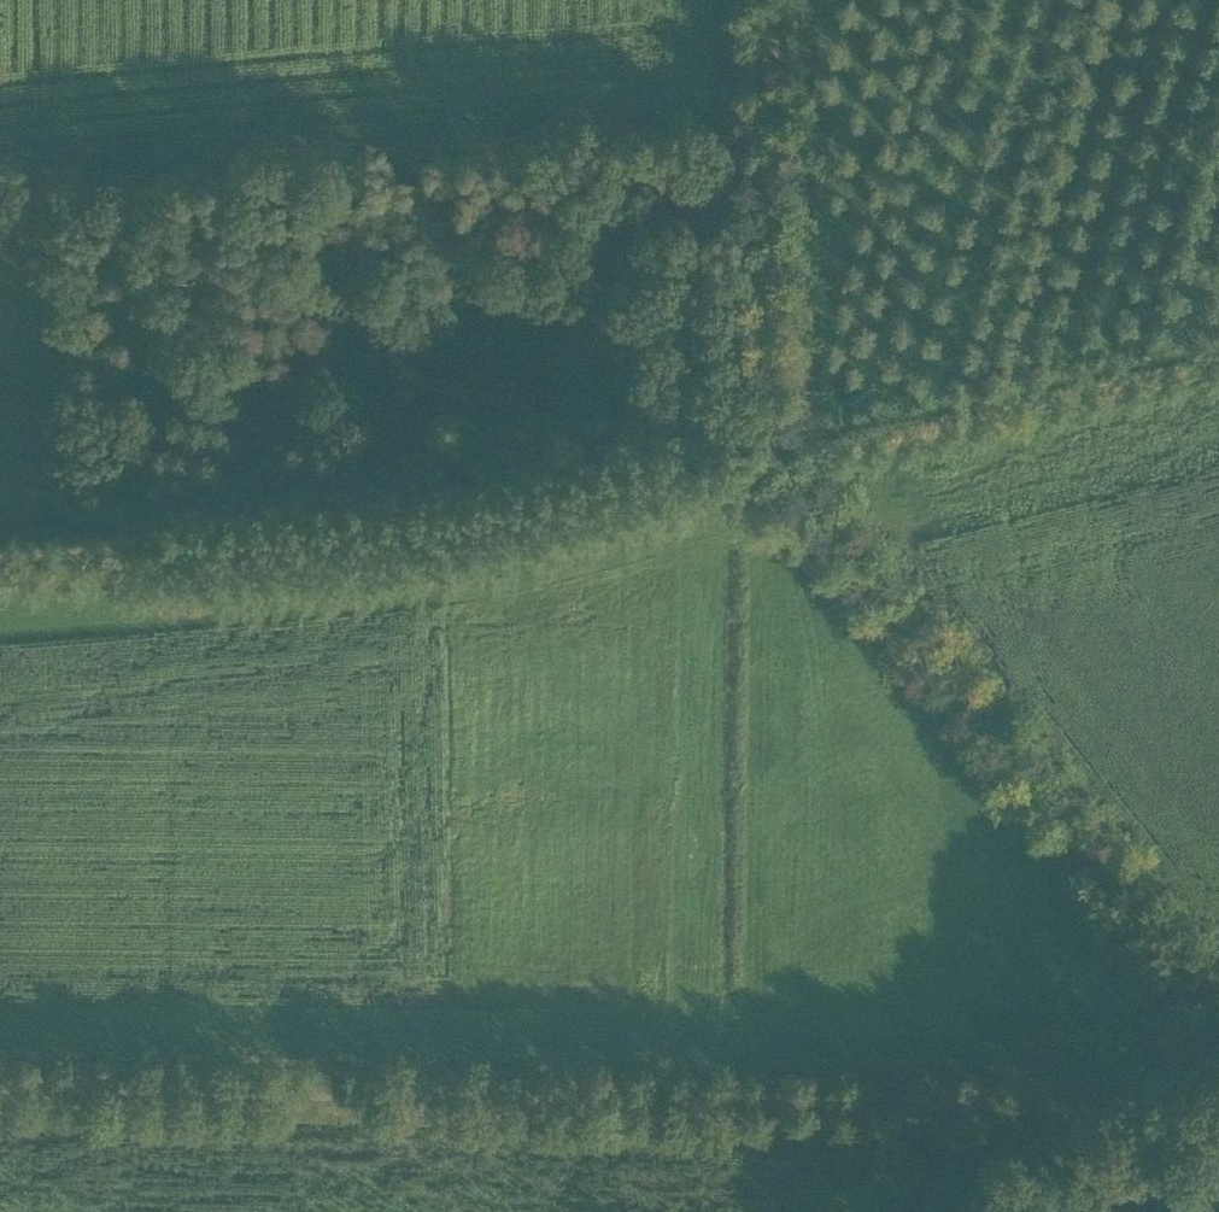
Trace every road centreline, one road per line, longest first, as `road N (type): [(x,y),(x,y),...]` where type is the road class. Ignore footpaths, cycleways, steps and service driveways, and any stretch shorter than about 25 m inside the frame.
road 1 (track): [(0,1086),(1218,1108)]
road 2 (track): [(775,0),(769,161),(772,392),(780,448),(838,556),(1218,1008)]

